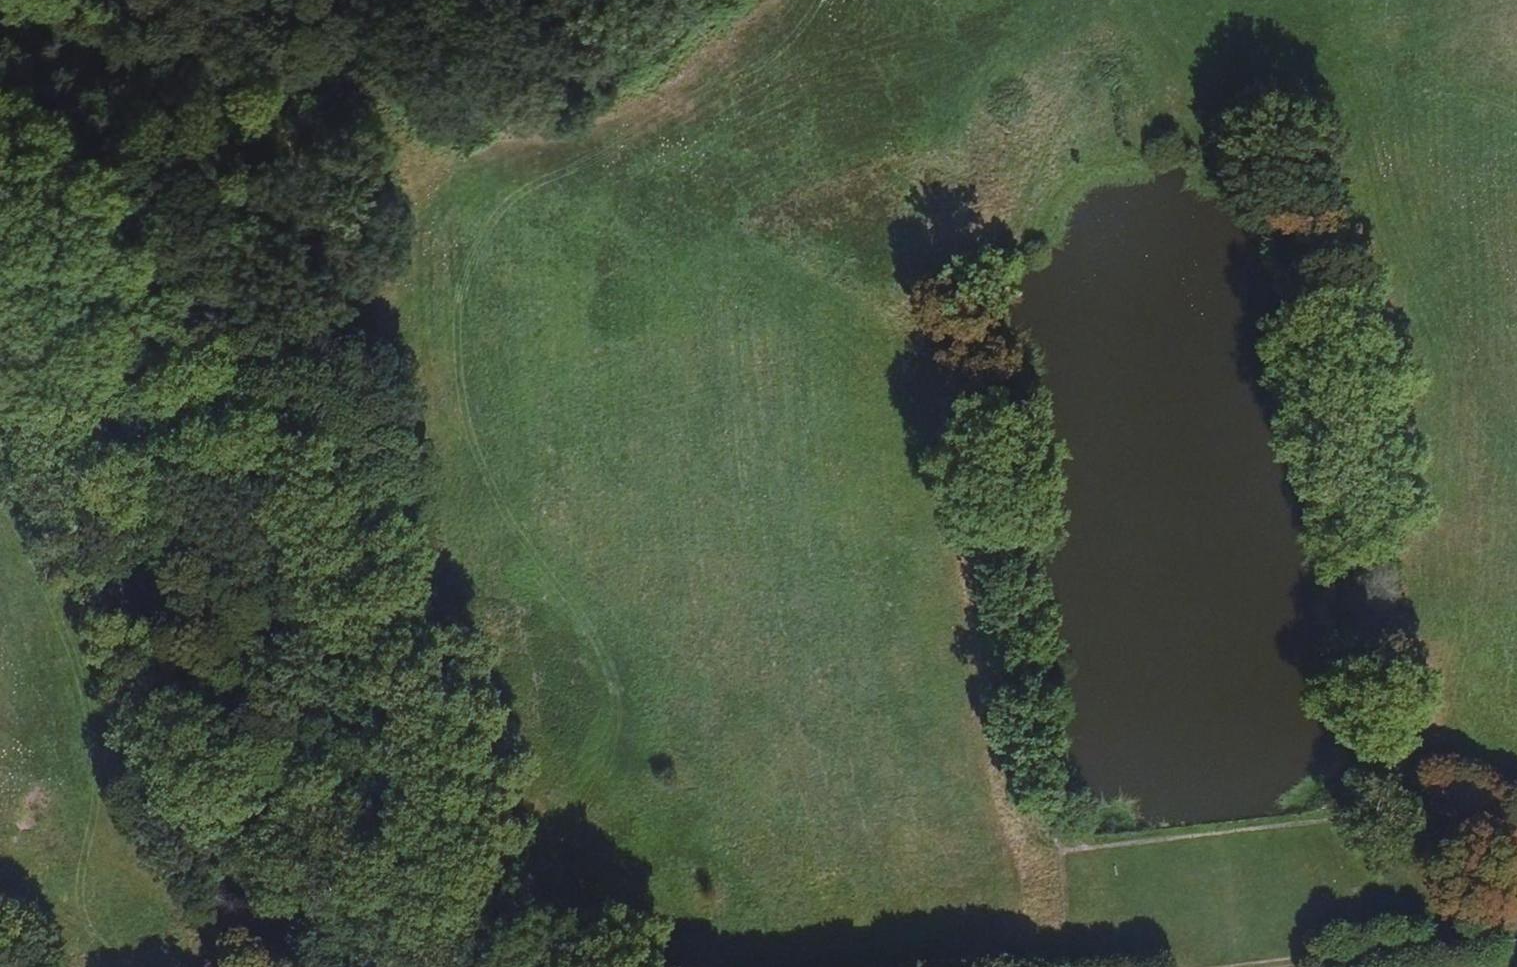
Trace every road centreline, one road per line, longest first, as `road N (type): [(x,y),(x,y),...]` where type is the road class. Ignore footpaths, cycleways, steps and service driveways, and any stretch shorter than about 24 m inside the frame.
road 1 (track): [(419,966),(395,955),(295,865),(128,659),(61,527),(4,241),(0,172)]
road 2 (track): [(1516,944),(1344,966)]

